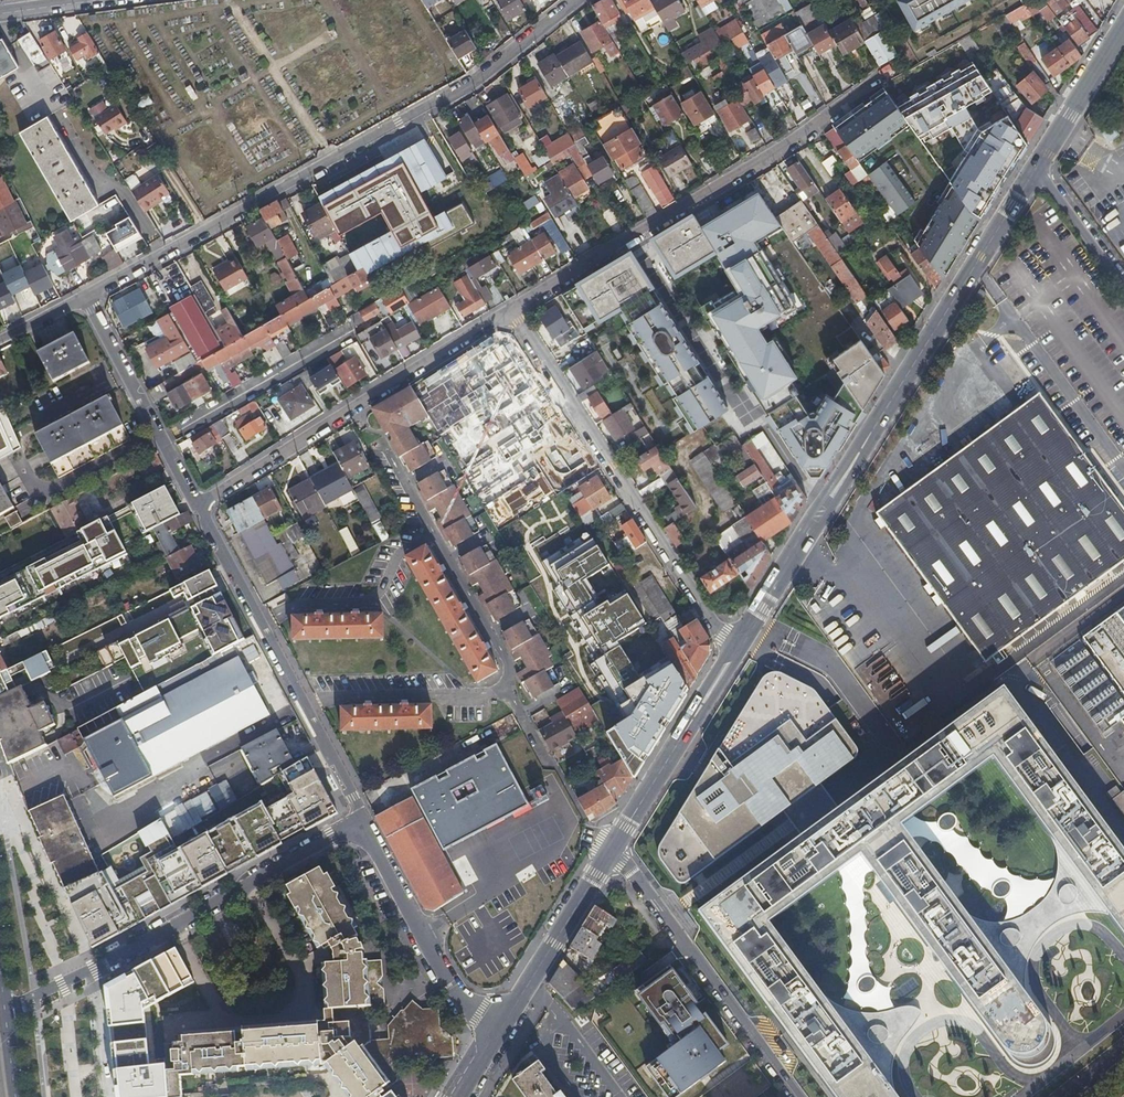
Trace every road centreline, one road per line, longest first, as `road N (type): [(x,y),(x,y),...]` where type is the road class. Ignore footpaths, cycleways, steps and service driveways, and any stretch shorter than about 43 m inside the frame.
road 1 (residential): [(84,295),(474,81),(578,0)]
road 2 (tertiary): [(734,655),(1038,166)]
road 3 (residential): [(896,64),(810,131),(513,310)]
road 4 (residential): [(513,310),(734,655)]
road 5 (residential): [(360,819),(177,927),(6,1013)]
road 6 (residential): [(513,310),(197,507)]
road 7 (residential): [(197,507),(360,819)]
road 8 (residential): [(798,1096),(609,851)]
road 9 (residential): [(360,819),(461,1000),(498,1030)]
road 10 (tertiary): [(609,851),(734,655)]
road 11 (residential): [(346,343),(164,444)]
road 12 (residential): [(84,295),(164,444)]
road 13 (tertiary): [(1038,166),(1123,30)]
road 14 (tertiary): [(529,983),(609,851)]
road 15 (unclassified): [(1038,166),(1123,286)]
road 16 (residential): [(529,983),(616,1096)]

